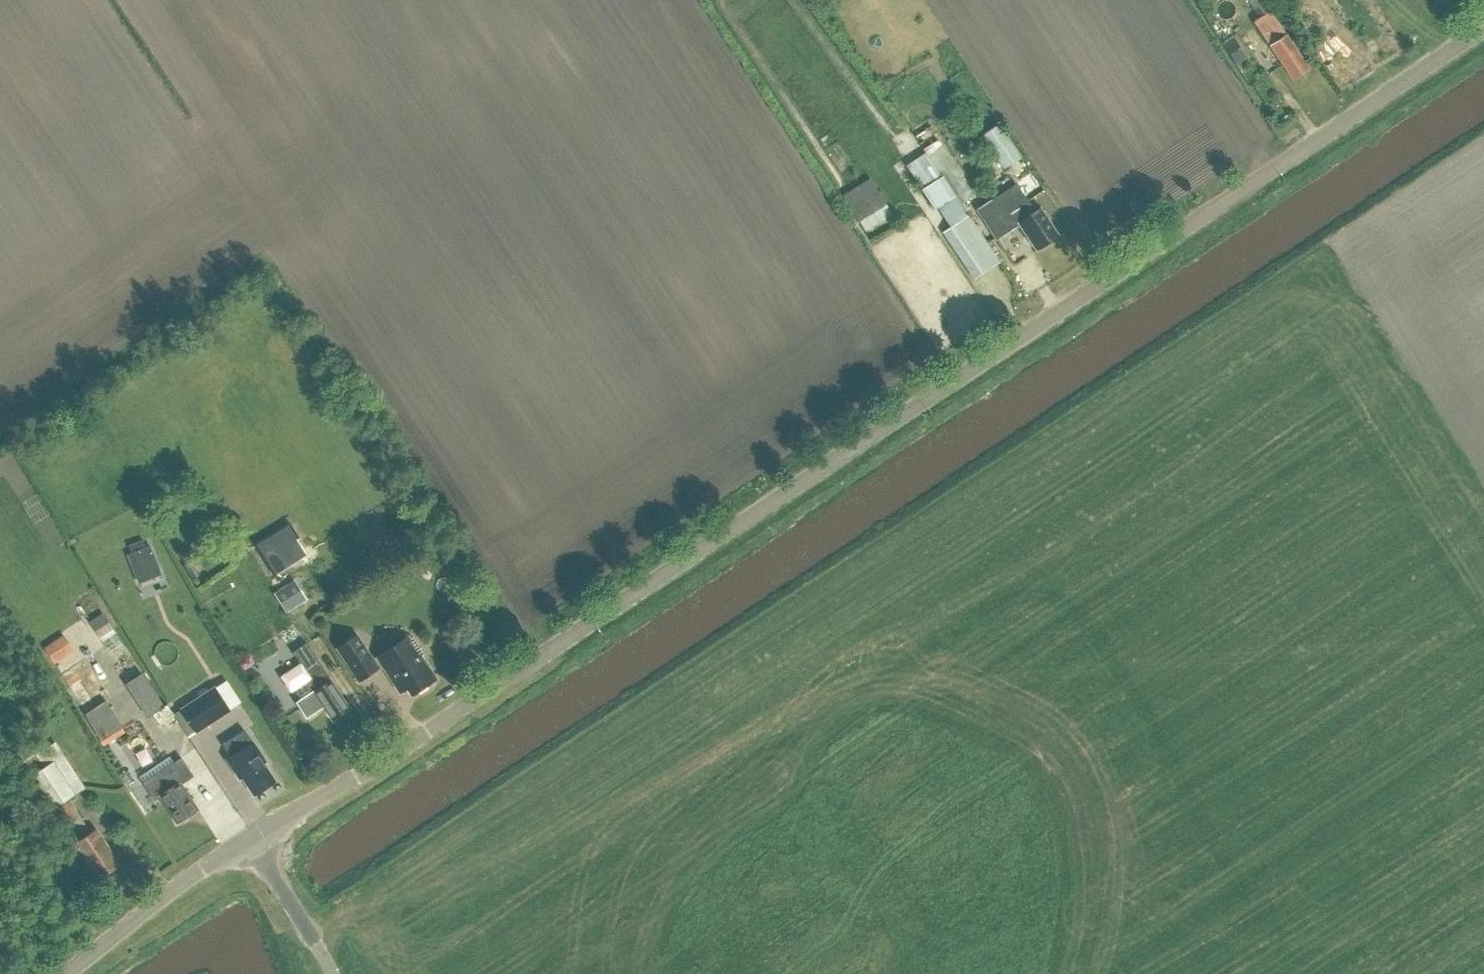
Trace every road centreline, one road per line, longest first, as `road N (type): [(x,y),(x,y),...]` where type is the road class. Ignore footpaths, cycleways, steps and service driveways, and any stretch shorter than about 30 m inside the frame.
road 1 (unclassified): [(252,839),(1483,29)]
road 2 (unclassified): [(59,973),(252,839)]
road 3 (unclassified): [(333,973),(252,839)]

